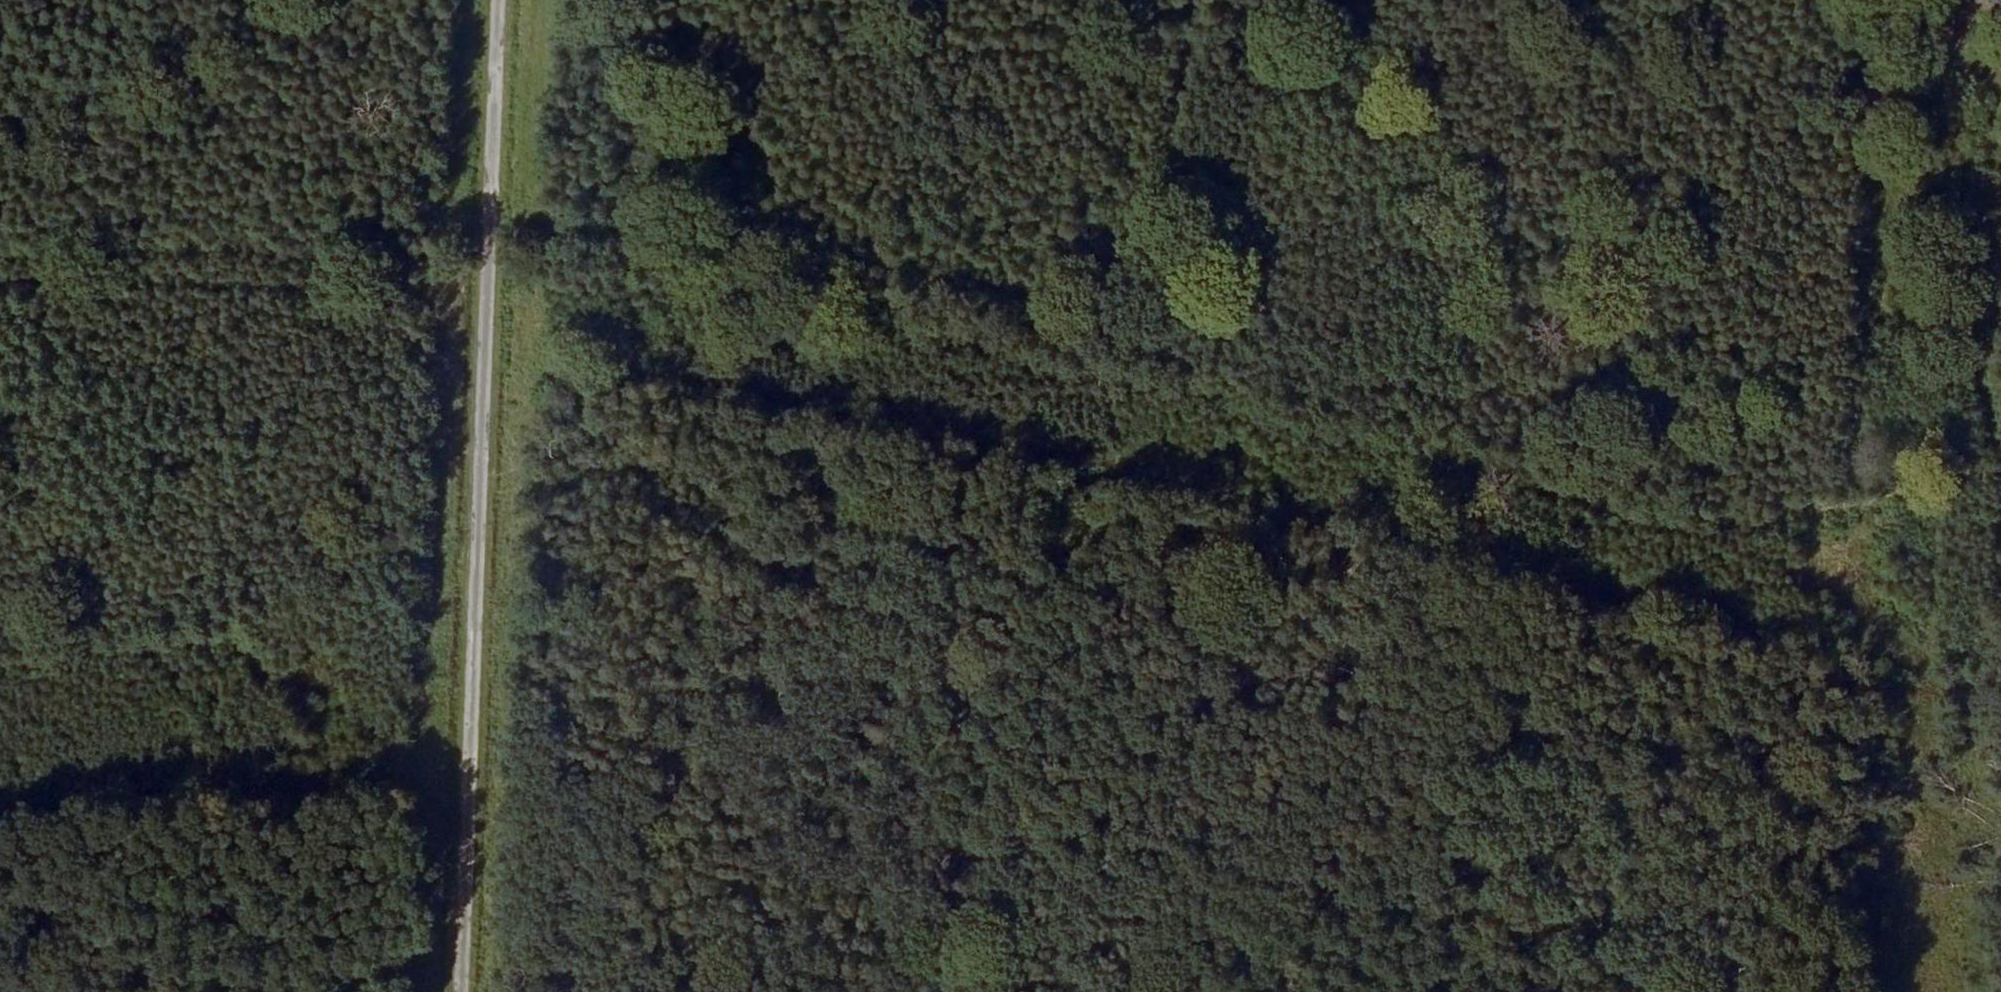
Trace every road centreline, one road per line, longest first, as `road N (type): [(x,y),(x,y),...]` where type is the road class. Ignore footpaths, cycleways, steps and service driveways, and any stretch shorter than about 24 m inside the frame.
road 1 (track): [(501,0),(457,991)]

